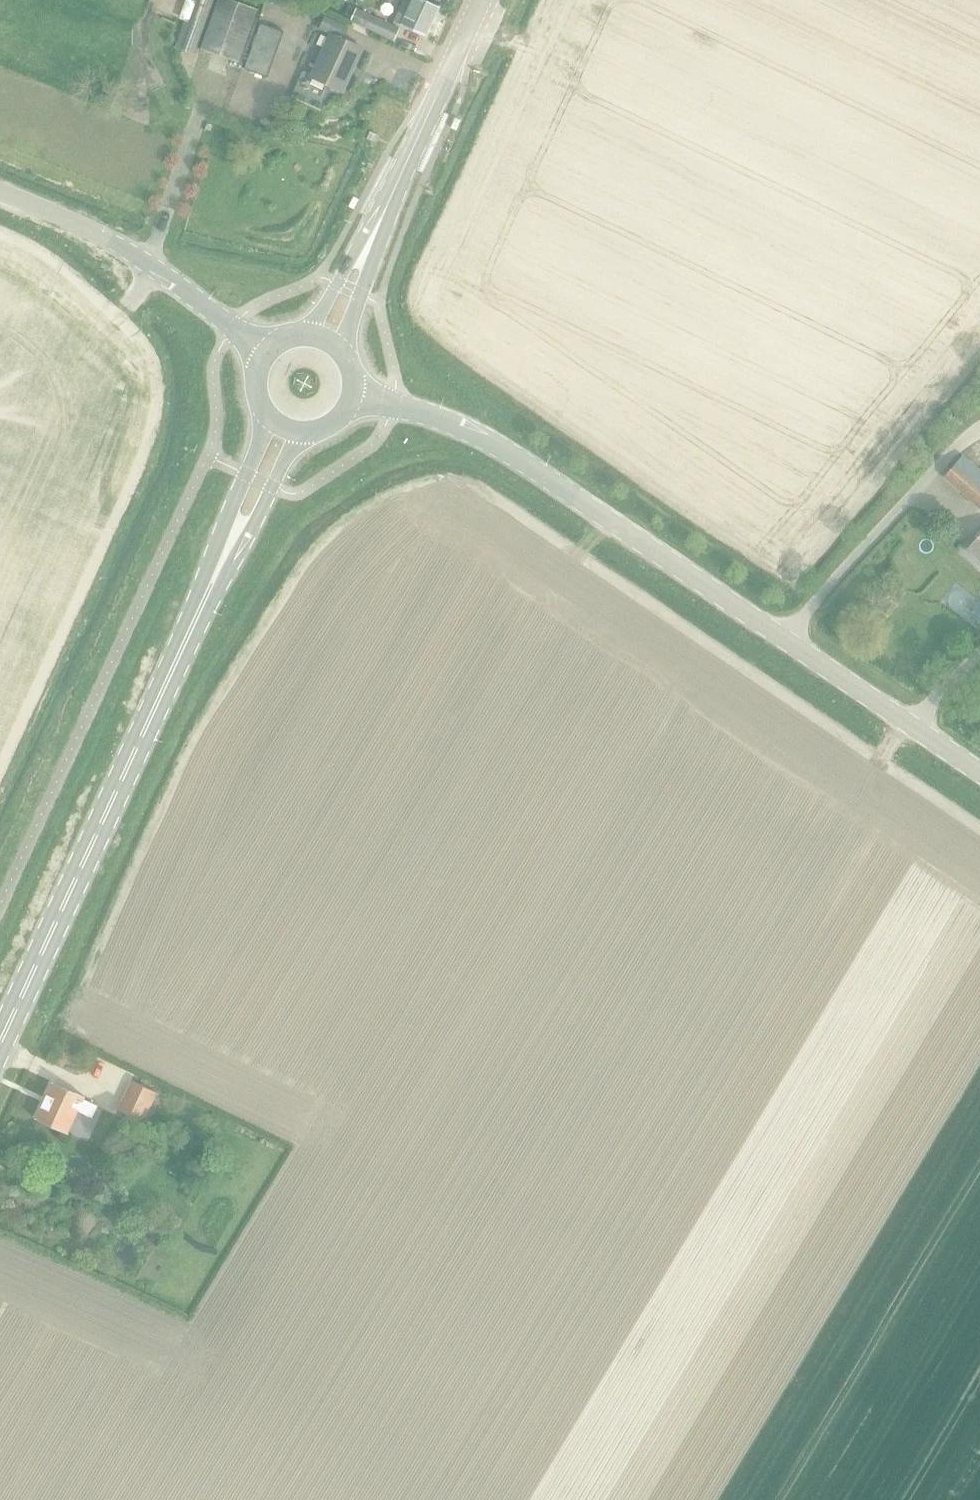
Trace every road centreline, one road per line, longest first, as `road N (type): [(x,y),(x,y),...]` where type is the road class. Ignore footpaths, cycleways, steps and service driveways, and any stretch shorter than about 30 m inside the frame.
road 1 (tertiary): [(979,772),(511,454),(449,422),(351,392)]
road 2 (secondary): [(0,1042),(233,538)]
road 3 (unclassified): [(266,350),(148,258),(0,191)]
road 4 (secondary): [(383,214),(480,0)]
road 5 (secondary): [(343,354),(383,214)]
road 6 (secondary): [(383,214),(308,333)]
road 7 (secondary): [(233,538),(255,516),(299,431)]
road 8 (secondary): [(273,421),(234,507),(233,538)]

